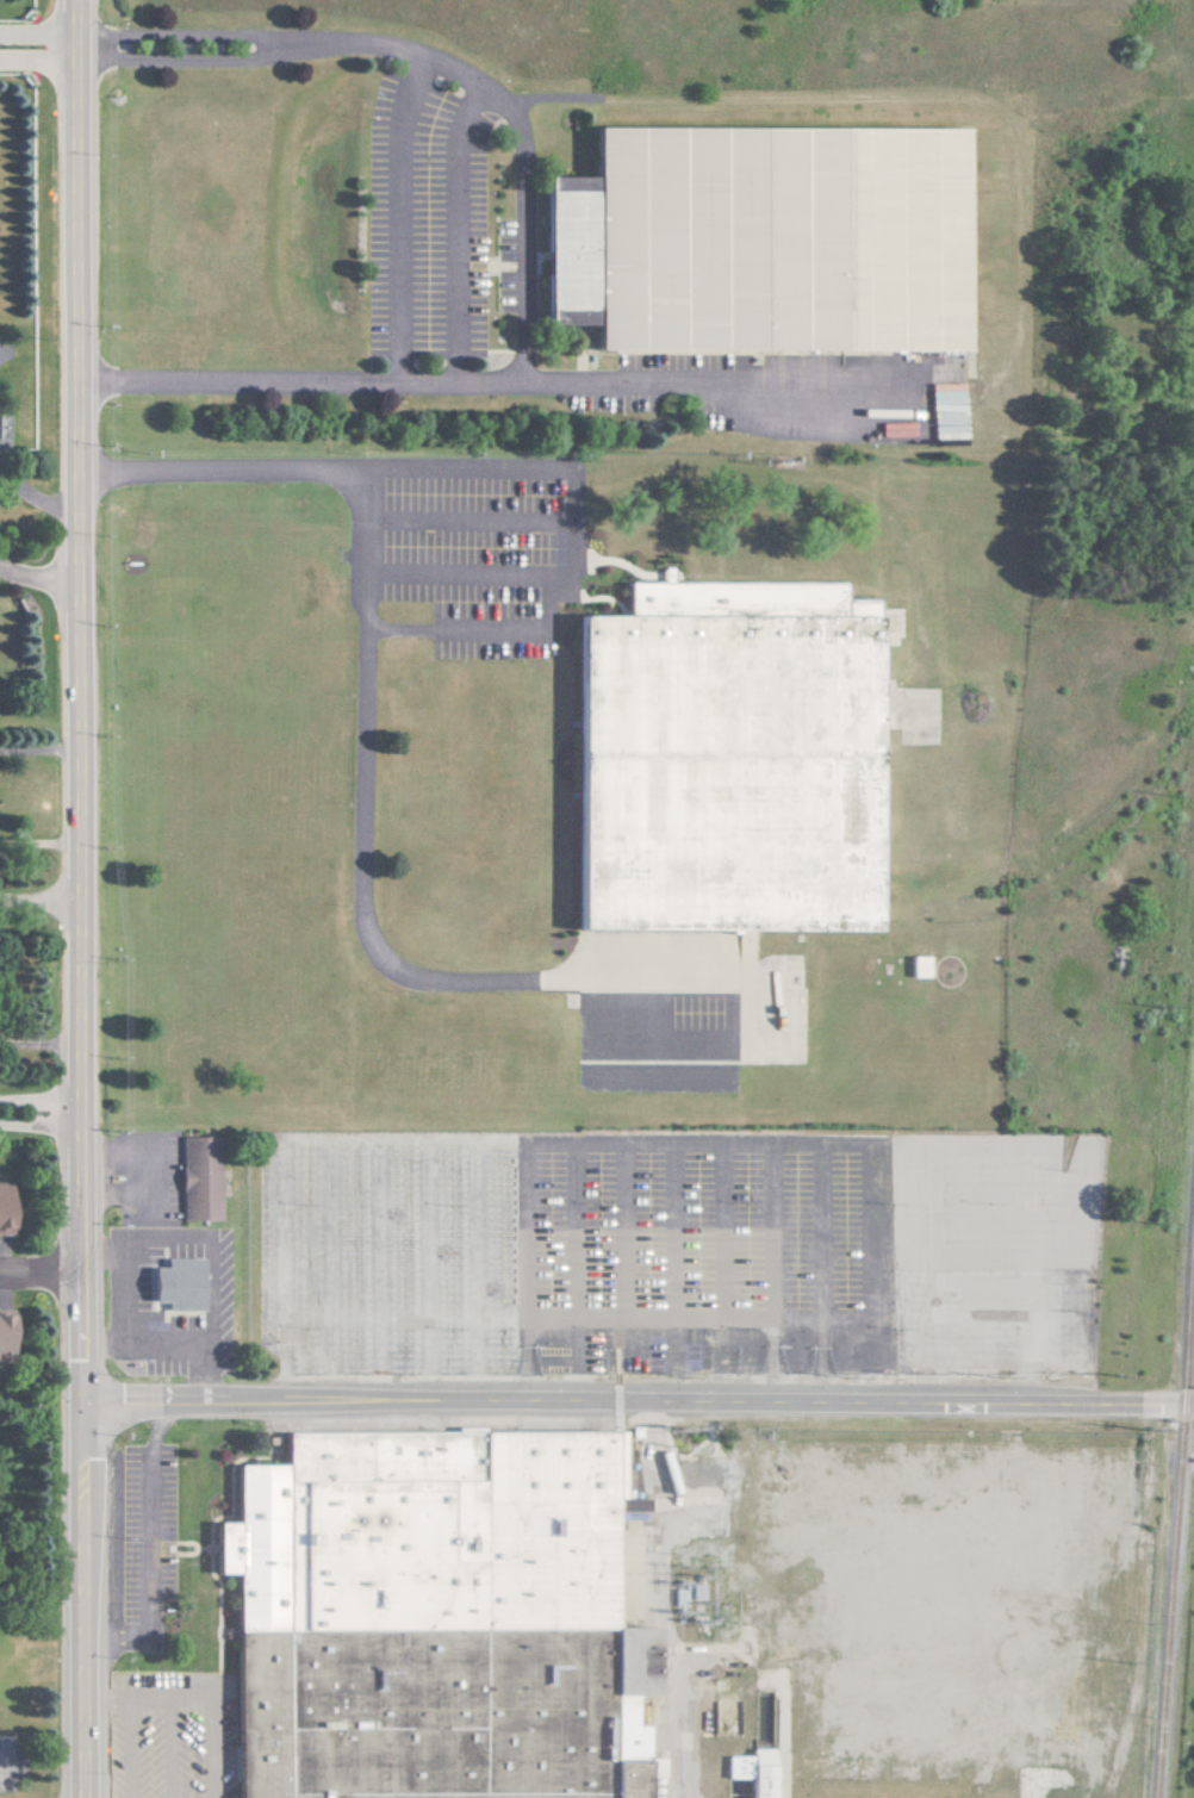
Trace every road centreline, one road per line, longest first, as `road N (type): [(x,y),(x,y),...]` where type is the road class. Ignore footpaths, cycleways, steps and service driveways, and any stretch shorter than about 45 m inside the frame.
road 1 (primary): [(79,0),(86,1399)]
road 2 (residential): [(1193,1405),(86,1399)]
road 3 (primary): [(87,1797),(86,1399)]

